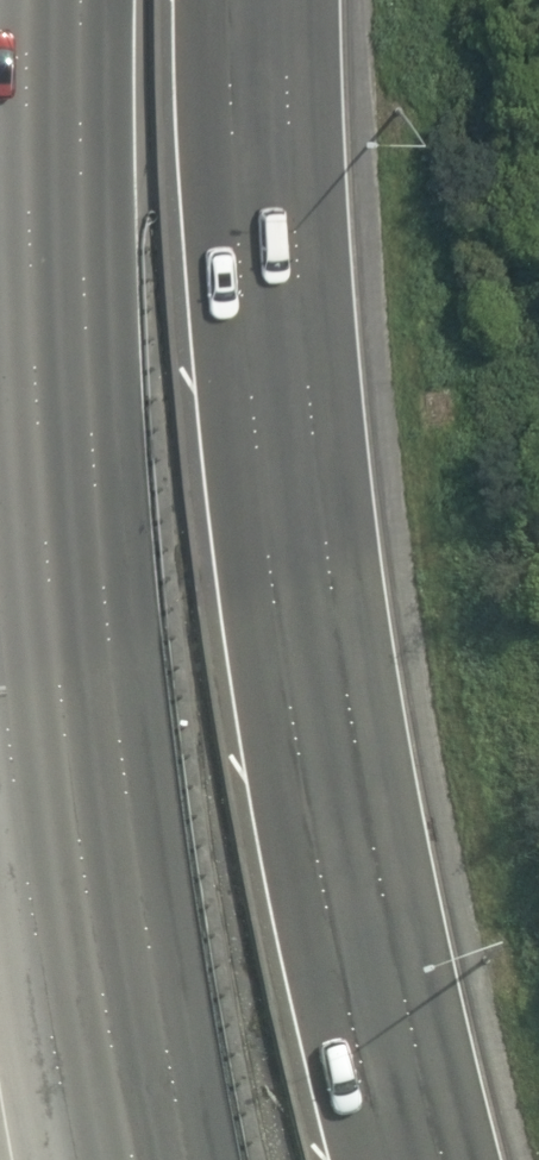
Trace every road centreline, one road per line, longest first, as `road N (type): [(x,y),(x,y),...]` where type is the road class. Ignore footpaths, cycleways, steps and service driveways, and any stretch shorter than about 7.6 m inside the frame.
road 1 (trunk): [(261,0),(276,349),(317,689),(419,1159)]
road 2 (trunk): [(107,1159),(93,1107),(56,833),(21,410),(10,0)]

